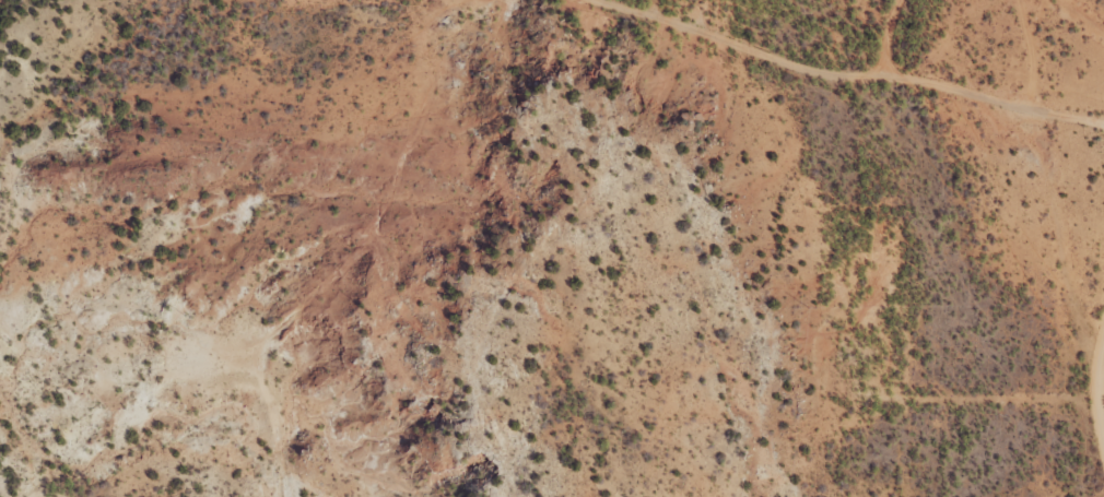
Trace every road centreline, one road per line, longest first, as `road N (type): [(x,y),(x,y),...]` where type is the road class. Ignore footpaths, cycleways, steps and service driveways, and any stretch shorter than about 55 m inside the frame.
road 1 (track): [(1103,97),(1076,63),(1025,52),(837,96),(754,85),(510,0)]
road 2 (track): [(1103,302),(1097,330),(1103,480)]
road 3 (track): [(222,378),(283,461),(289,496)]

